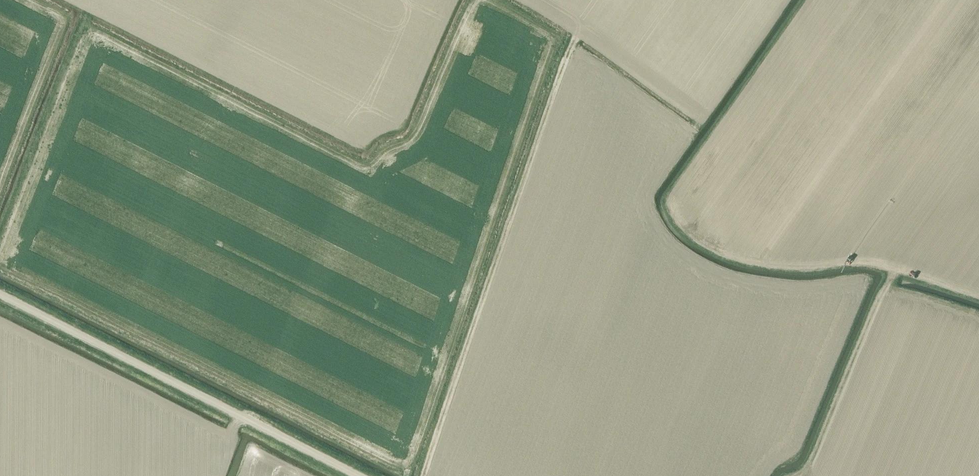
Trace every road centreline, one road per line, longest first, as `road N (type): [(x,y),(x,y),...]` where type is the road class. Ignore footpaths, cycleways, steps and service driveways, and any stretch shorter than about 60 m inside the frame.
road 1 (unclassified): [(357,475),(0,295)]

